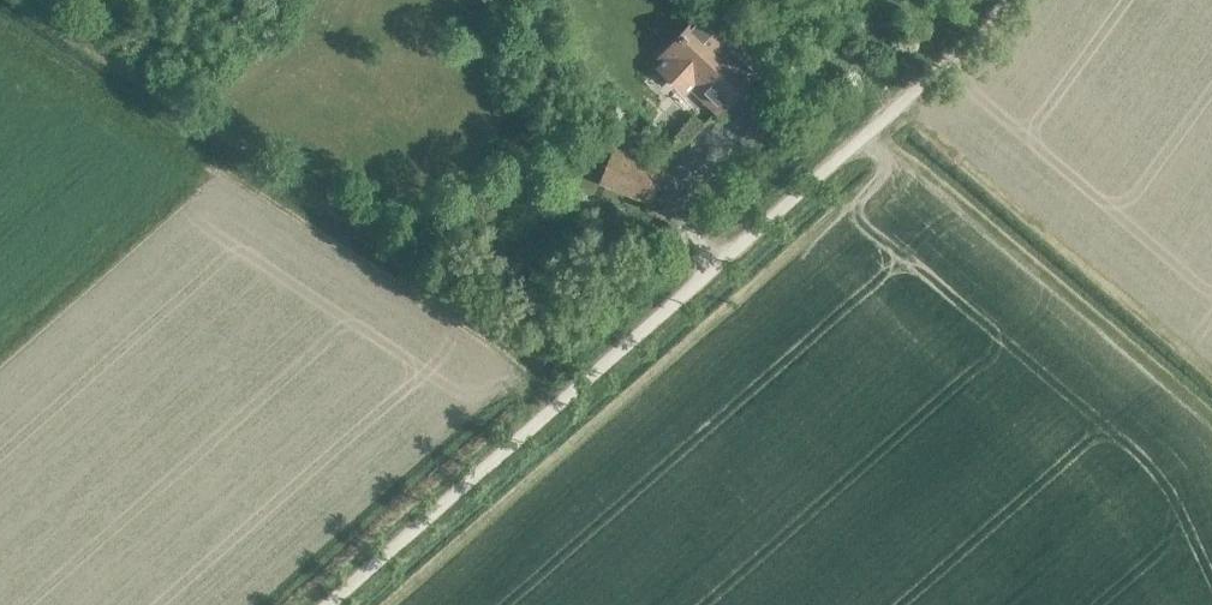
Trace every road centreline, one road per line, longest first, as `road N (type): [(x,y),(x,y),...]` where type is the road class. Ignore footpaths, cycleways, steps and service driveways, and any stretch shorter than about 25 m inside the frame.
road 1 (unclassified): [(328,604),(1010,0)]

